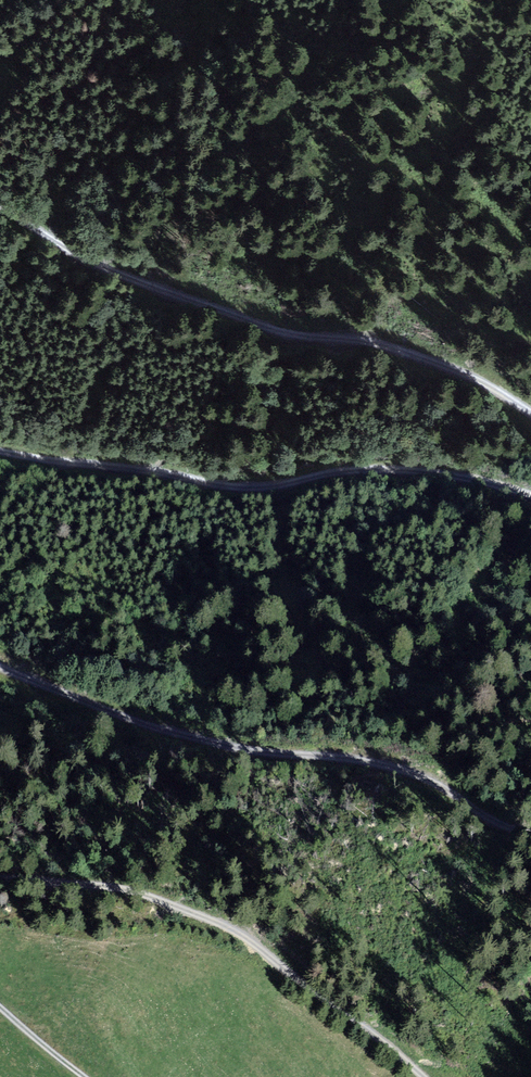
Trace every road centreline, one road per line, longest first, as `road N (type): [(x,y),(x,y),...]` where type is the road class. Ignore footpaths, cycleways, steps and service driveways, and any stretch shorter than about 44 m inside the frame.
road 1 (track): [(0,211),(153,288),(307,343),(393,348),(495,386),(530,410)]
road 2 (track): [(0,666),(222,750),(399,771),(493,825),(530,835)]
road 3 (track): [(530,496),(451,477),(361,471),(265,493),(0,453)]
road 4 (track): [(0,877),(109,885),(234,929),(423,1076)]

